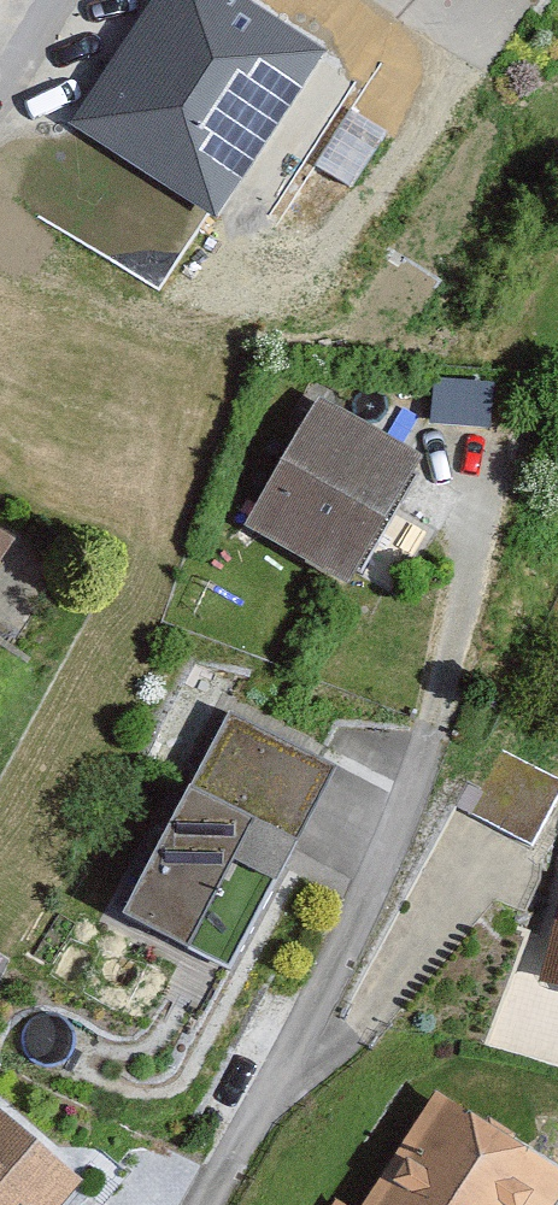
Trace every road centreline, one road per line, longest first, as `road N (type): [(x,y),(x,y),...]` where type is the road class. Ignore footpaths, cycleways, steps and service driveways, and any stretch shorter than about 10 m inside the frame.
road 1 (residential): [(231,1204),(341,990),(440,713),(484,454)]

